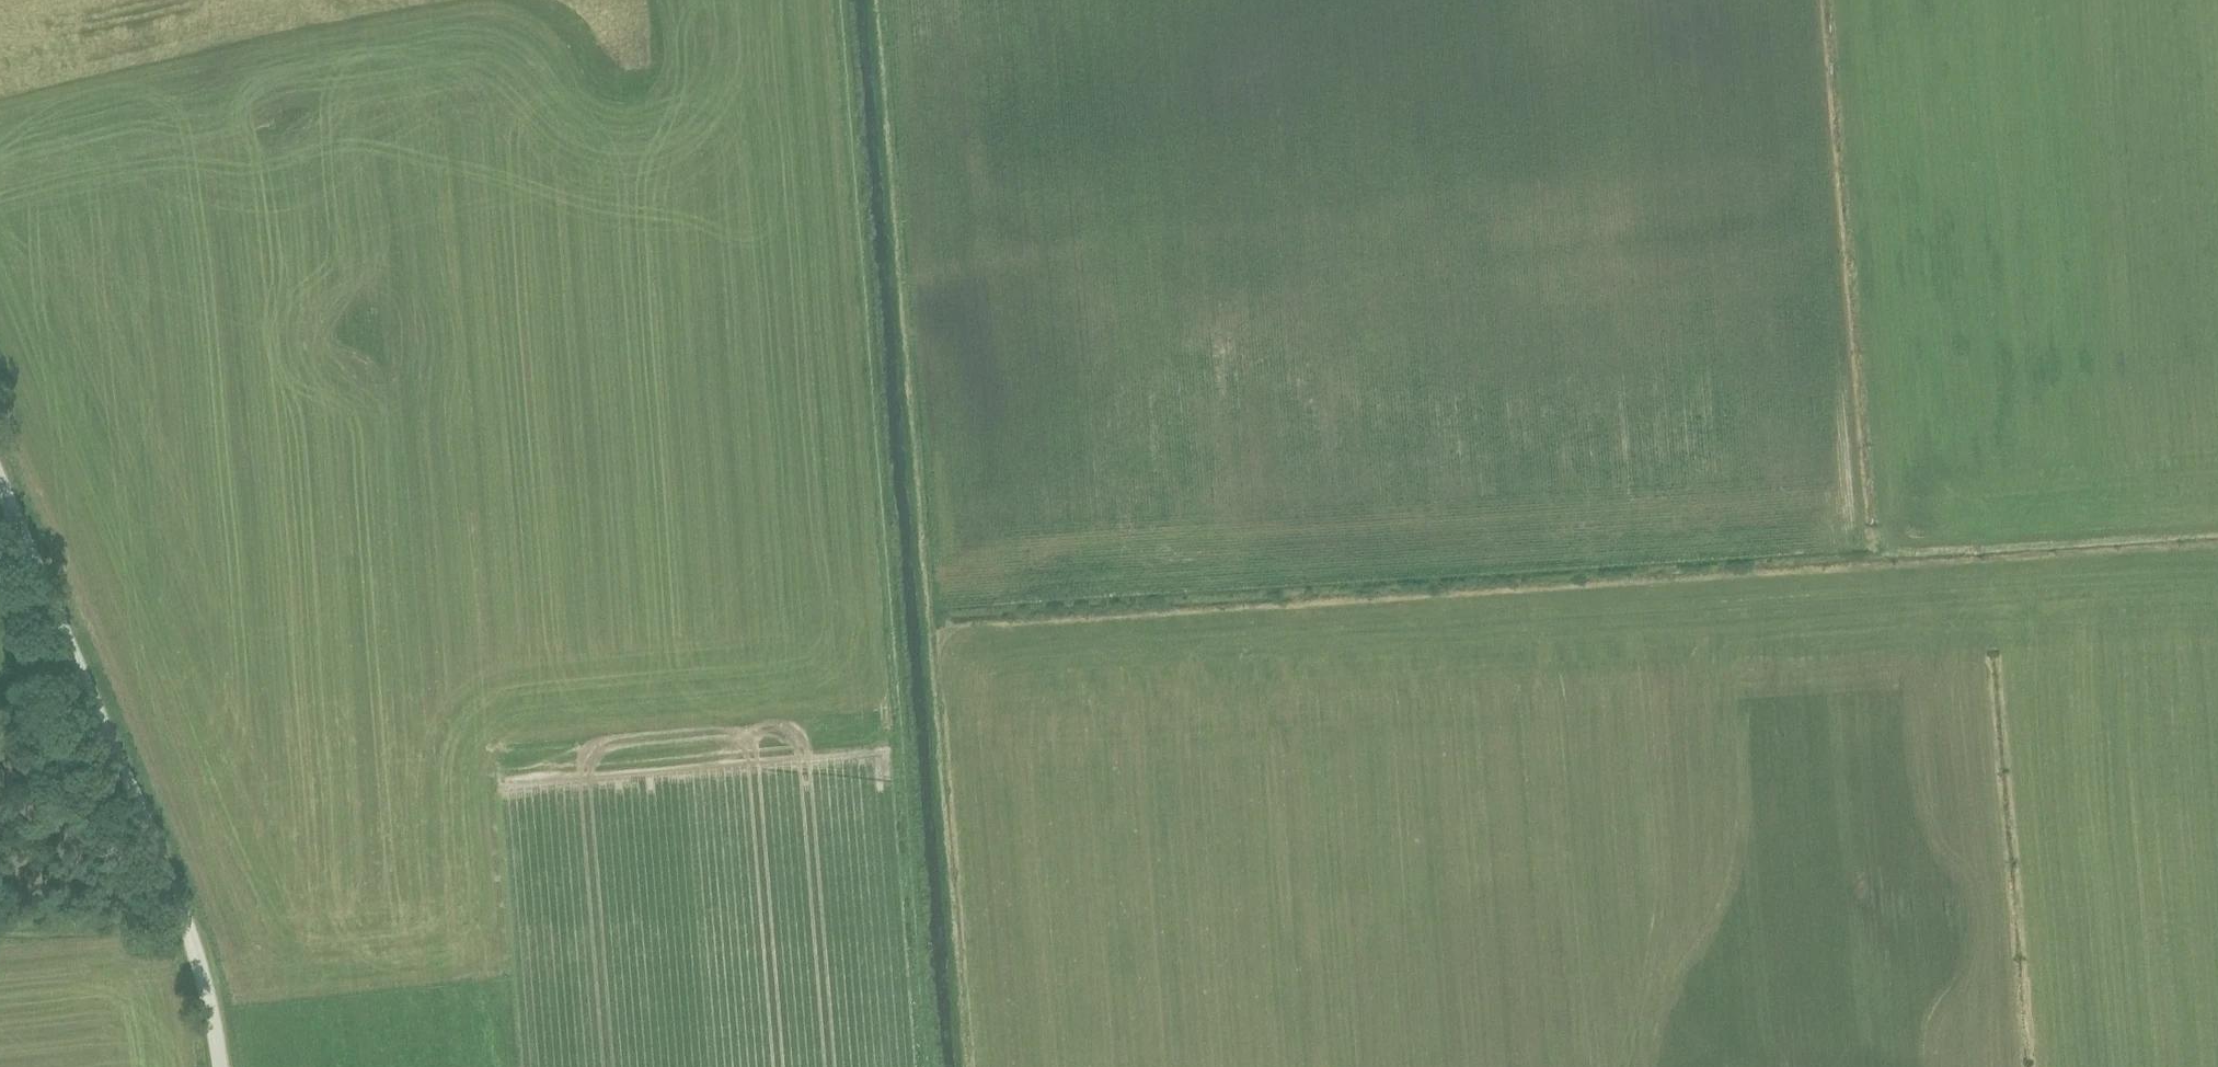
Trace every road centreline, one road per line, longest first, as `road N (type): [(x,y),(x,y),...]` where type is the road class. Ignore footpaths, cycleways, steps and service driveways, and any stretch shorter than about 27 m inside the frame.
road 1 (unclassified): [(229,1066),(208,978),(0,481)]

